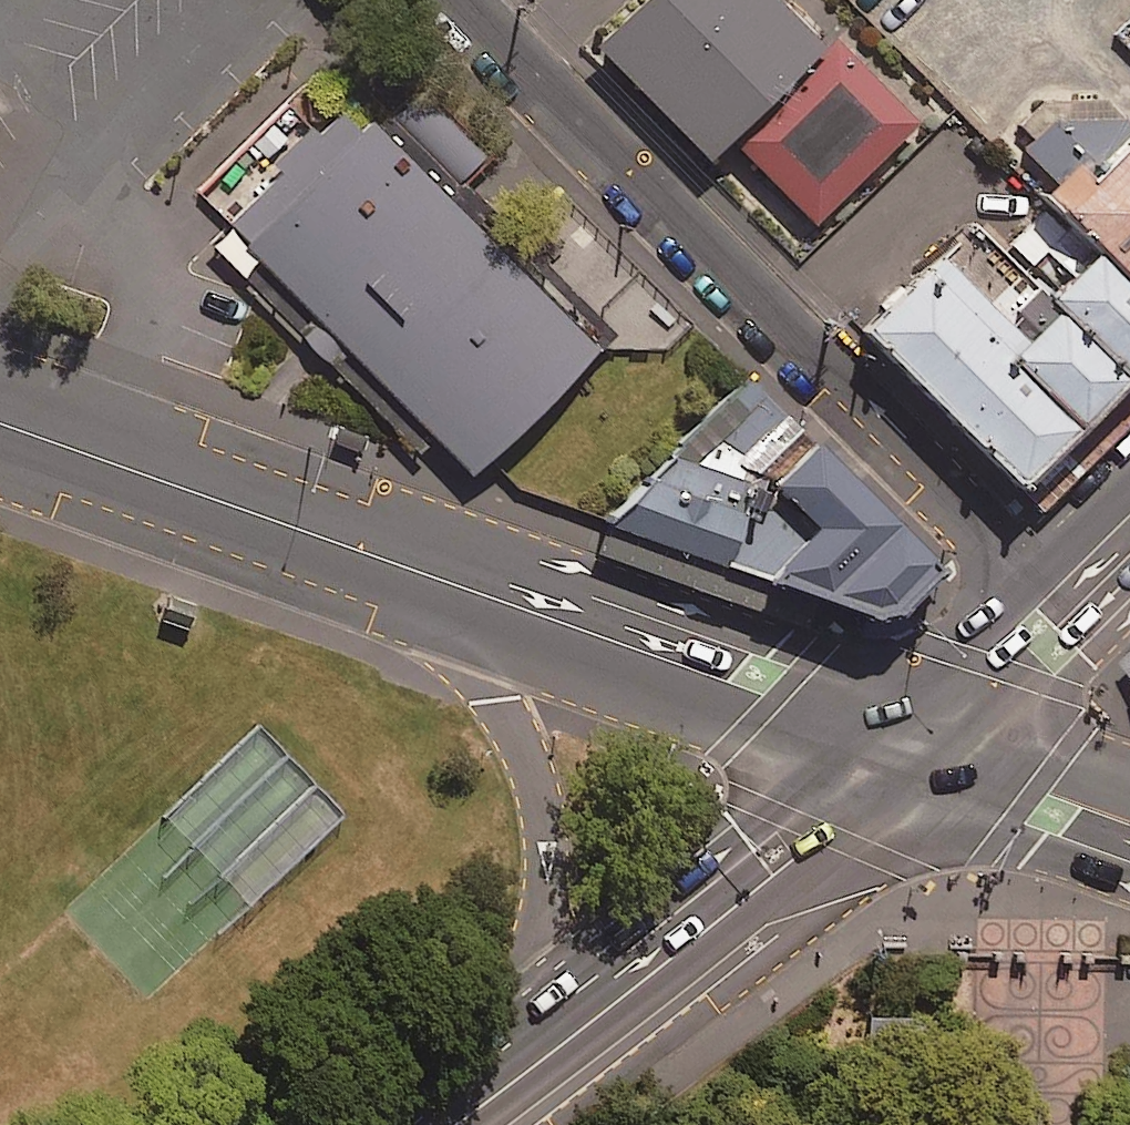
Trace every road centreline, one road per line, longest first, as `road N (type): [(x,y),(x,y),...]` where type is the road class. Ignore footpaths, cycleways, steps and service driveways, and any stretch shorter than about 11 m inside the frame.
road 1 (residential): [(1046,599),(460,0)]
road 2 (secondary): [(493,1097),(520,983),(547,913),(552,826),(506,705),(475,654),(438,609),(377,557)]
road 3 (secondary): [(911,746),(377,557)]
road 4 (secondary): [(493,1097),(798,857),(813,832),(911,746)]
road 5 (secondary): [(377,557),(0,423)]
road 6 (tertiary): [(911,746),(1129,824)]
road 7 (secondary): [(911,746),(1046,599)]

